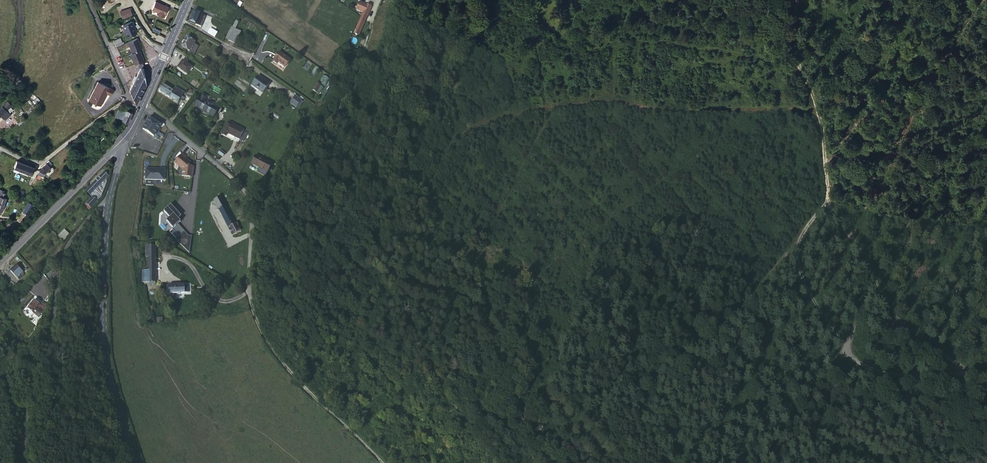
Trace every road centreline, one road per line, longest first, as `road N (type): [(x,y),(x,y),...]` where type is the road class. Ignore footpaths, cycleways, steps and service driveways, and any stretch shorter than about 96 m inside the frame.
road 1 (track): [(818,111),(590,101),(466,125),(440,103),(448,0)]
road 2 (track): [(383,462),(293,377),(262,333),(248,287),(252,224),(245,189)]
road 3 (track): [(986,376),(871,370),(842,347),(799,266),(803,233),(817,214)]
road 4 (residential): [(24,462),(31,382),(64,266),(107,207)]
road 5 (secondary): [(107,207),(103,349),(135,462)]
road 6 (track): [(977,371),(903,323),(828,205),(817,214)]
road 7 (secondary): [(124,138),(0,265)]
road 8 (residential): [(0,148),(38,165),(102,116),(131,104)]
road 9 (track): [(828,205),(823,132),(798,58)]
road 10 (residential): [(144,104),(245,189)]

